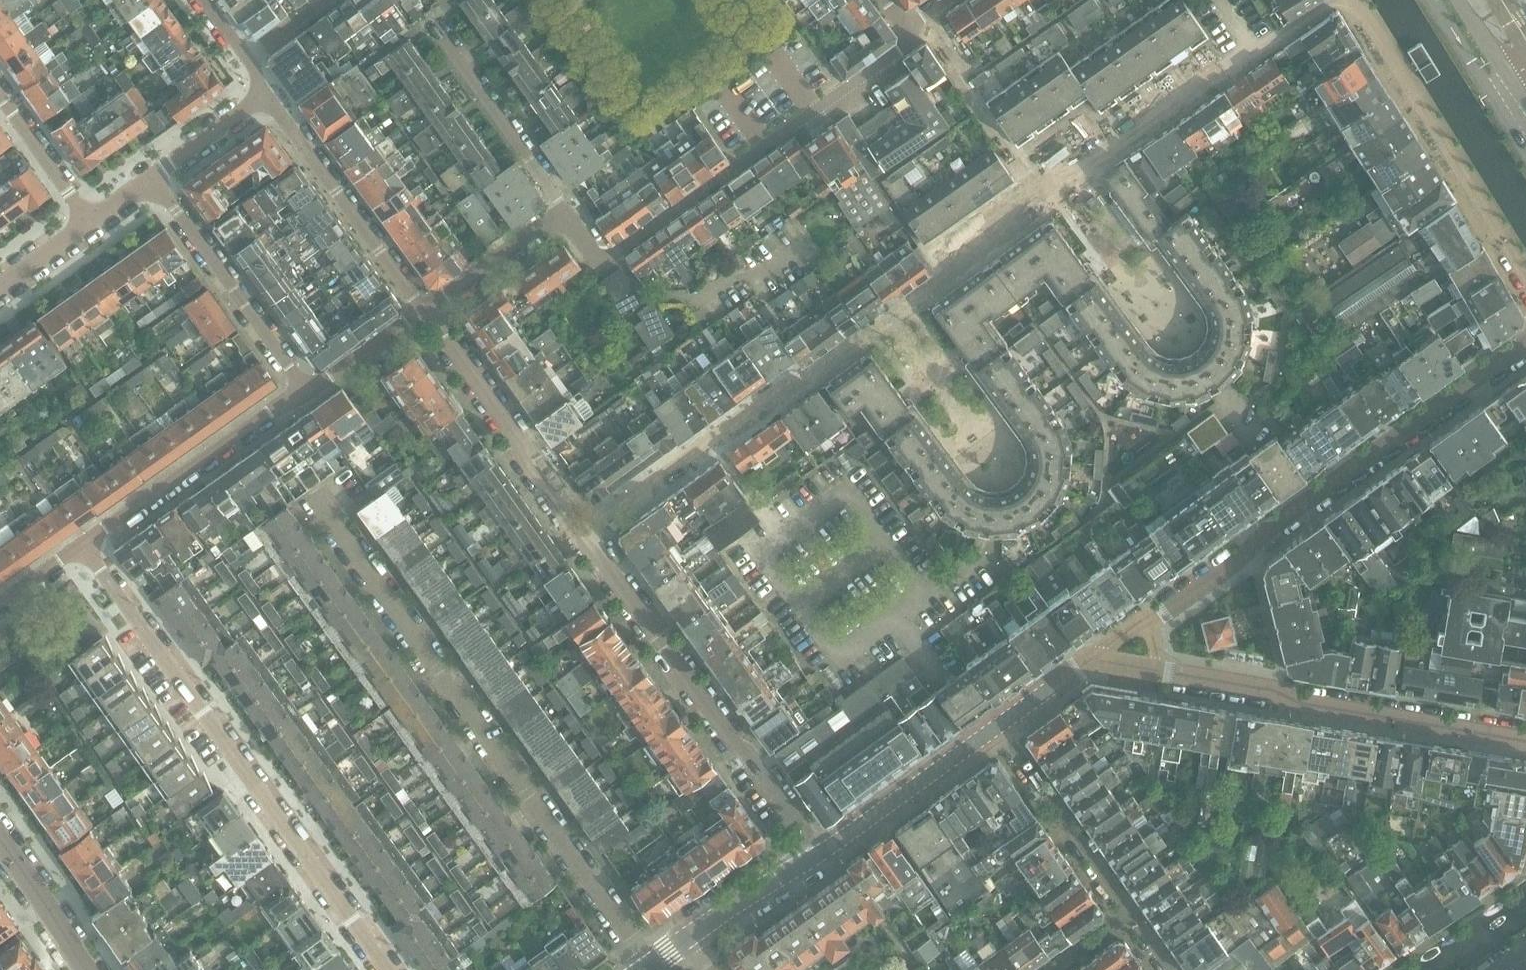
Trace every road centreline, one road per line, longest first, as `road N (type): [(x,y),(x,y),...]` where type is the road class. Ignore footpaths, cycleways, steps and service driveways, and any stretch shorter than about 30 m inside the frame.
road 1 (residential): [(651,964),(318,495)]
road 2 (residential): [(391,969),(83,545)]
road 3 (tertiary): [(1525,343),(1151,623)]
road 4 (residential): [(568,211),(605,260),(918,31)]
road 5 (residential): [(816,855),(586,538)]
road 6 (residential): [(586,538),(897,315)]
road 7 (tertiary): [(1160,673),(1525,741)]
road 8 (residential): [(1357,0),(1525,276)]
road 9 (residential): [(586,538),(426,310)]
road 10 (residential): [(83,545),(302,391)]
road 11 (residential): [(426,310),(265,97)]
road 12 (residential): [(154,174),(302,391)]
road 13 (residential): [(568,211),(430,15)]
road 14 (residential): [(1059,187),(1250,50)]
road 15 (residential): [(1127,916),(993,731)]
road 16 (tertiary): [(816,855),(993,731)]
road 17 (residential): [(897,315),(1059,187)]
road 18 (residential): [(426,310),(568,211)]
road 19 (residential): [(90,222),(0,94)]
road 20 (residential): [(90,969),(0,841)]
road 21 (tertiary): [(686,940),(816,855)]
road 22 (residential): [(302,391),(426,310)]
road 23 (residential): [(154,174),(265,97)]

